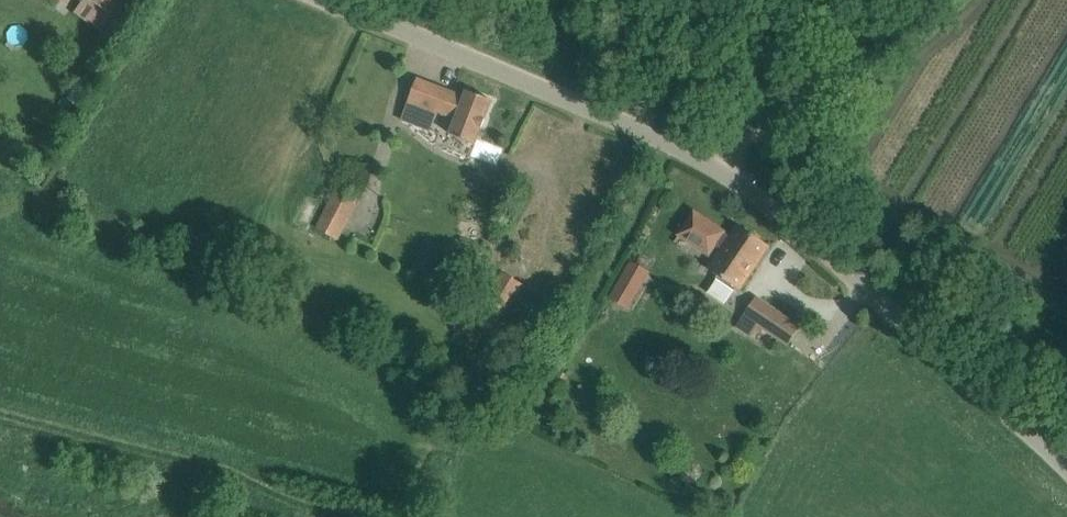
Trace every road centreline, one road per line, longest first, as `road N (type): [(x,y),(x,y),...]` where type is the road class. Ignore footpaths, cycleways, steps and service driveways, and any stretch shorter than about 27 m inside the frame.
road 1 (unclassified): [(1066,457),(777,207),(719,167),(334,0)]
road 2 (track): [(719,167),(788,118),(928,42),(976,0)]

